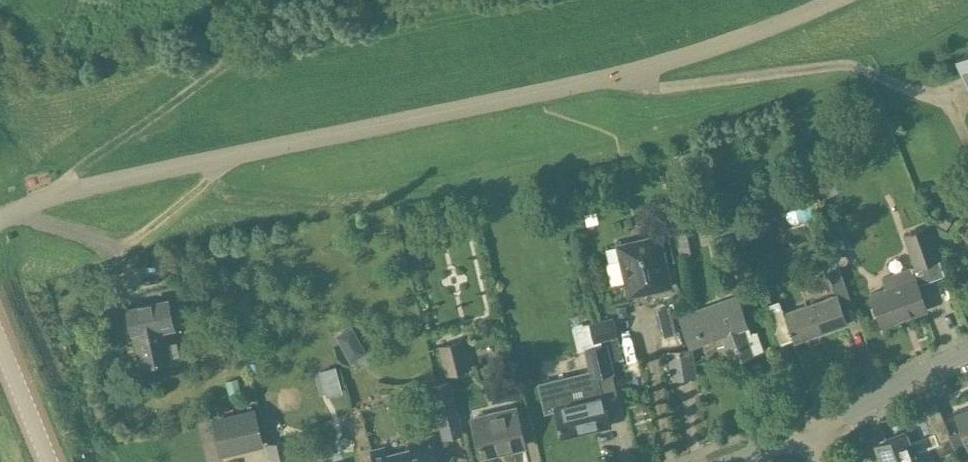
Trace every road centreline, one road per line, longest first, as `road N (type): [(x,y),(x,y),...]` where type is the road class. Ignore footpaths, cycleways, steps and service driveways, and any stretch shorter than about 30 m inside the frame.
road 1 (unclassified): [(0,221),(58,194),(591,82),(754,36),(843,0)]
road 2 (unclassified): [(810,431),(967,357)]
road 3 (track): [(111,247),(191,194),(222,160)]
road 4 (unclassified): [(49,461),(0,341)]

